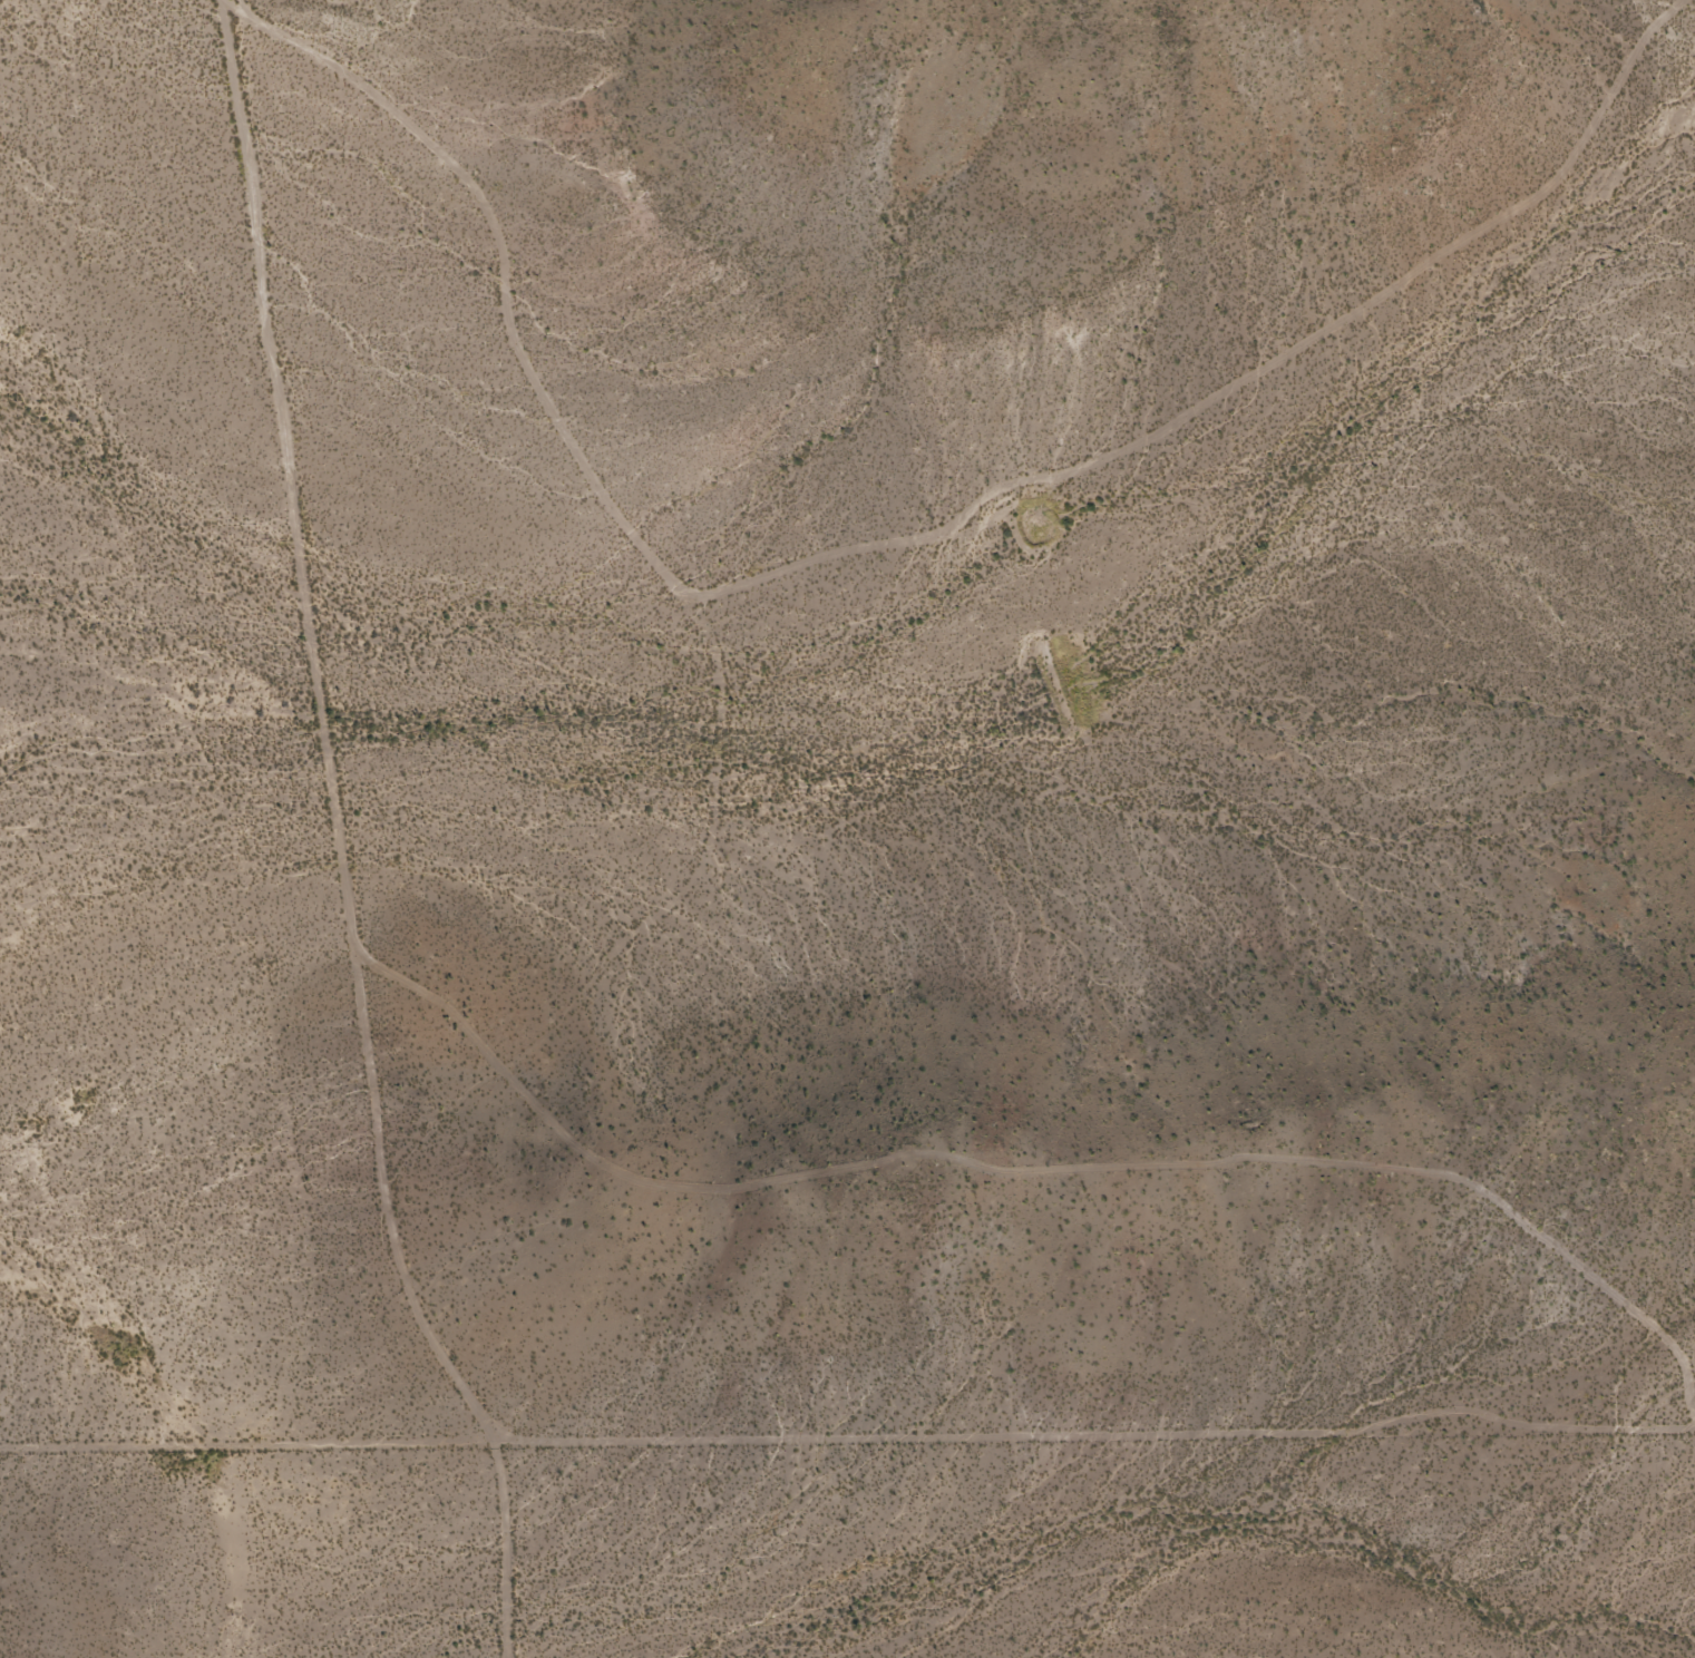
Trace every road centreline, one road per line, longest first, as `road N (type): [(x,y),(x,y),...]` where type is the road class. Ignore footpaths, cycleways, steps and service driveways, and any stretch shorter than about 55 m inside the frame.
road 1 (residential): [(498,1657),(497,1594),(480,1528),(397,1362),(359,1246),(309,719),(232,392),(198,126),(193,0)]

